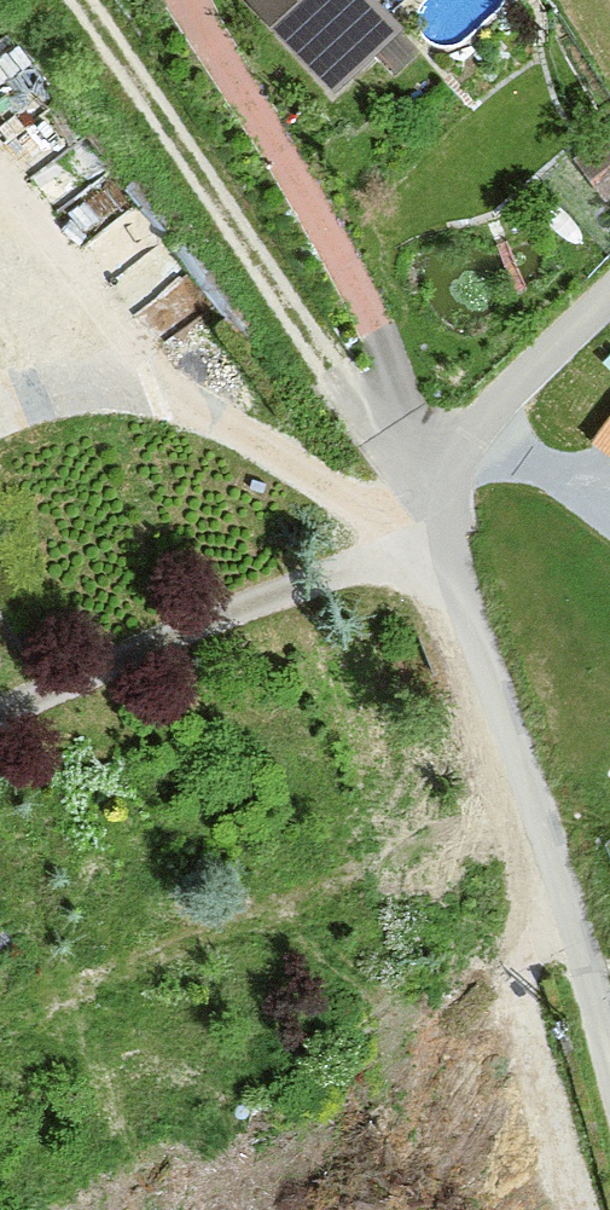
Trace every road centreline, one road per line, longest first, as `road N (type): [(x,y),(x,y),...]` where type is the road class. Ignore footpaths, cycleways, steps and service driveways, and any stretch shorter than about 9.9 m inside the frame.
road 1 (unclassified): [(609,1055),(588,961),(455,584),(445,503),(494,408),(609,294)]
road 2 (track): [(451,554),(79,0)]
road 3 (track): [(451,554),(348,504),(241,431),(133,396),(45,399),(0,418)]
road 4 (track): [(0,715),(344,568)]

